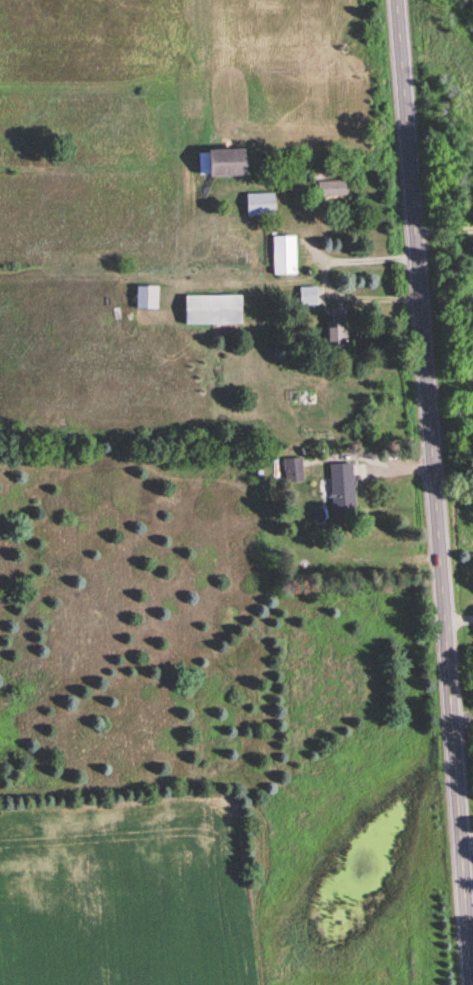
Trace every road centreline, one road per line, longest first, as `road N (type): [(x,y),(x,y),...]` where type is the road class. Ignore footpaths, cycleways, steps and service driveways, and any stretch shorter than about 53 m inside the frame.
road 1 (tertiary): [(471,984),(398,0)]

